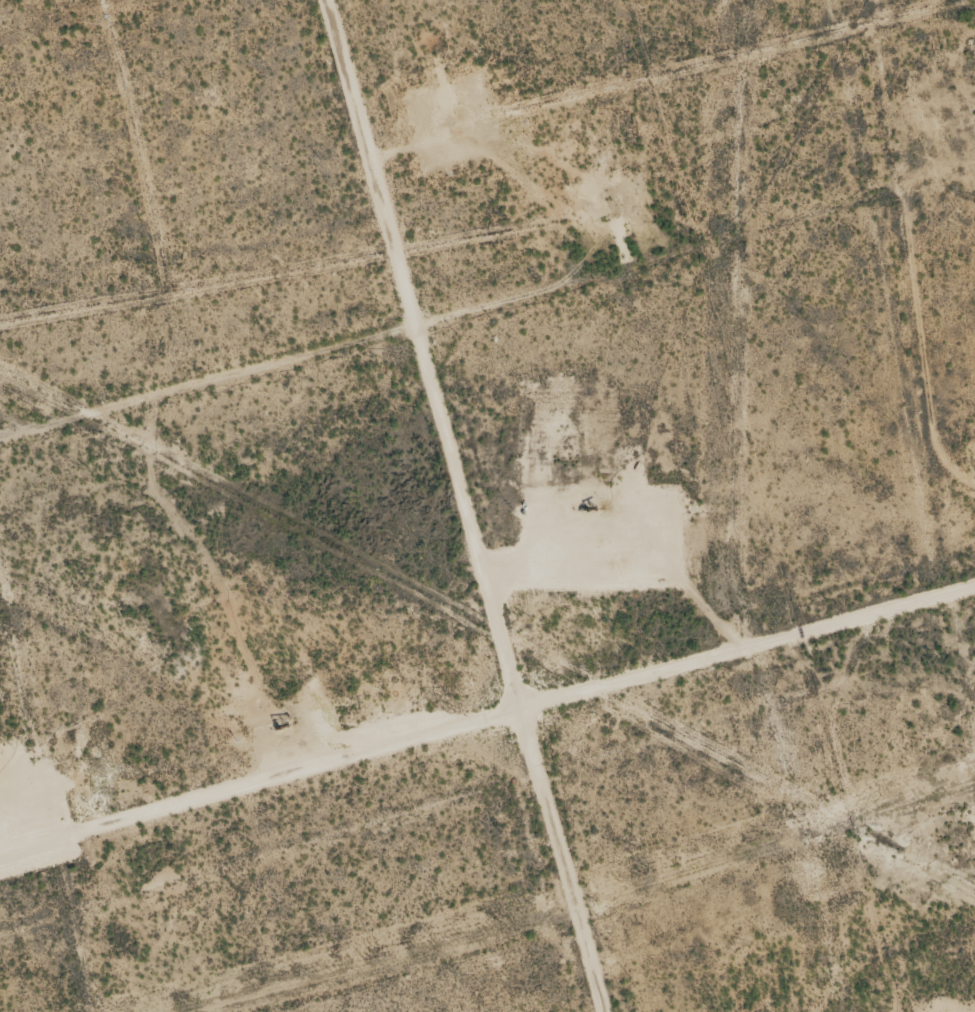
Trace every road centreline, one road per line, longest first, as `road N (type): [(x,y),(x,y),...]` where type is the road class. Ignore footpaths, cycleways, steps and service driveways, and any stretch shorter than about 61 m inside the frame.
road 1 (track): [(339,0),(614,1011)]
road 2 (track): [(0,867),(974,589)]

